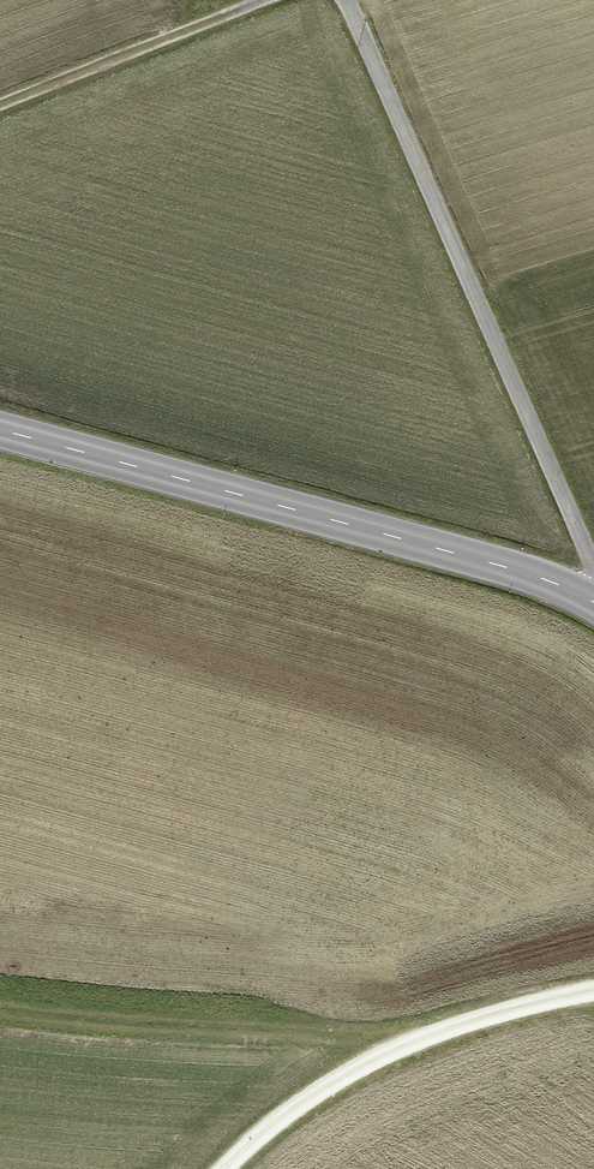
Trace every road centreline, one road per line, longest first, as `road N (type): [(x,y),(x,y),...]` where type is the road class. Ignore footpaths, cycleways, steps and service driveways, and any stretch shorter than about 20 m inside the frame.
road 1 (track): [(593,572),(349,0)]
road 2 (tertiary): [(593,605),(461,556),(0,431)]
road 3 (track): [(0,1006),(81,1018),(298,1026),(399,1044)]
road 4 (track): [(263,0),(0,106)]
road 5 (track): [(223,1168),(305,1096),(399,1044)]
road 6 (track): [(399,1044),(593,991)]

